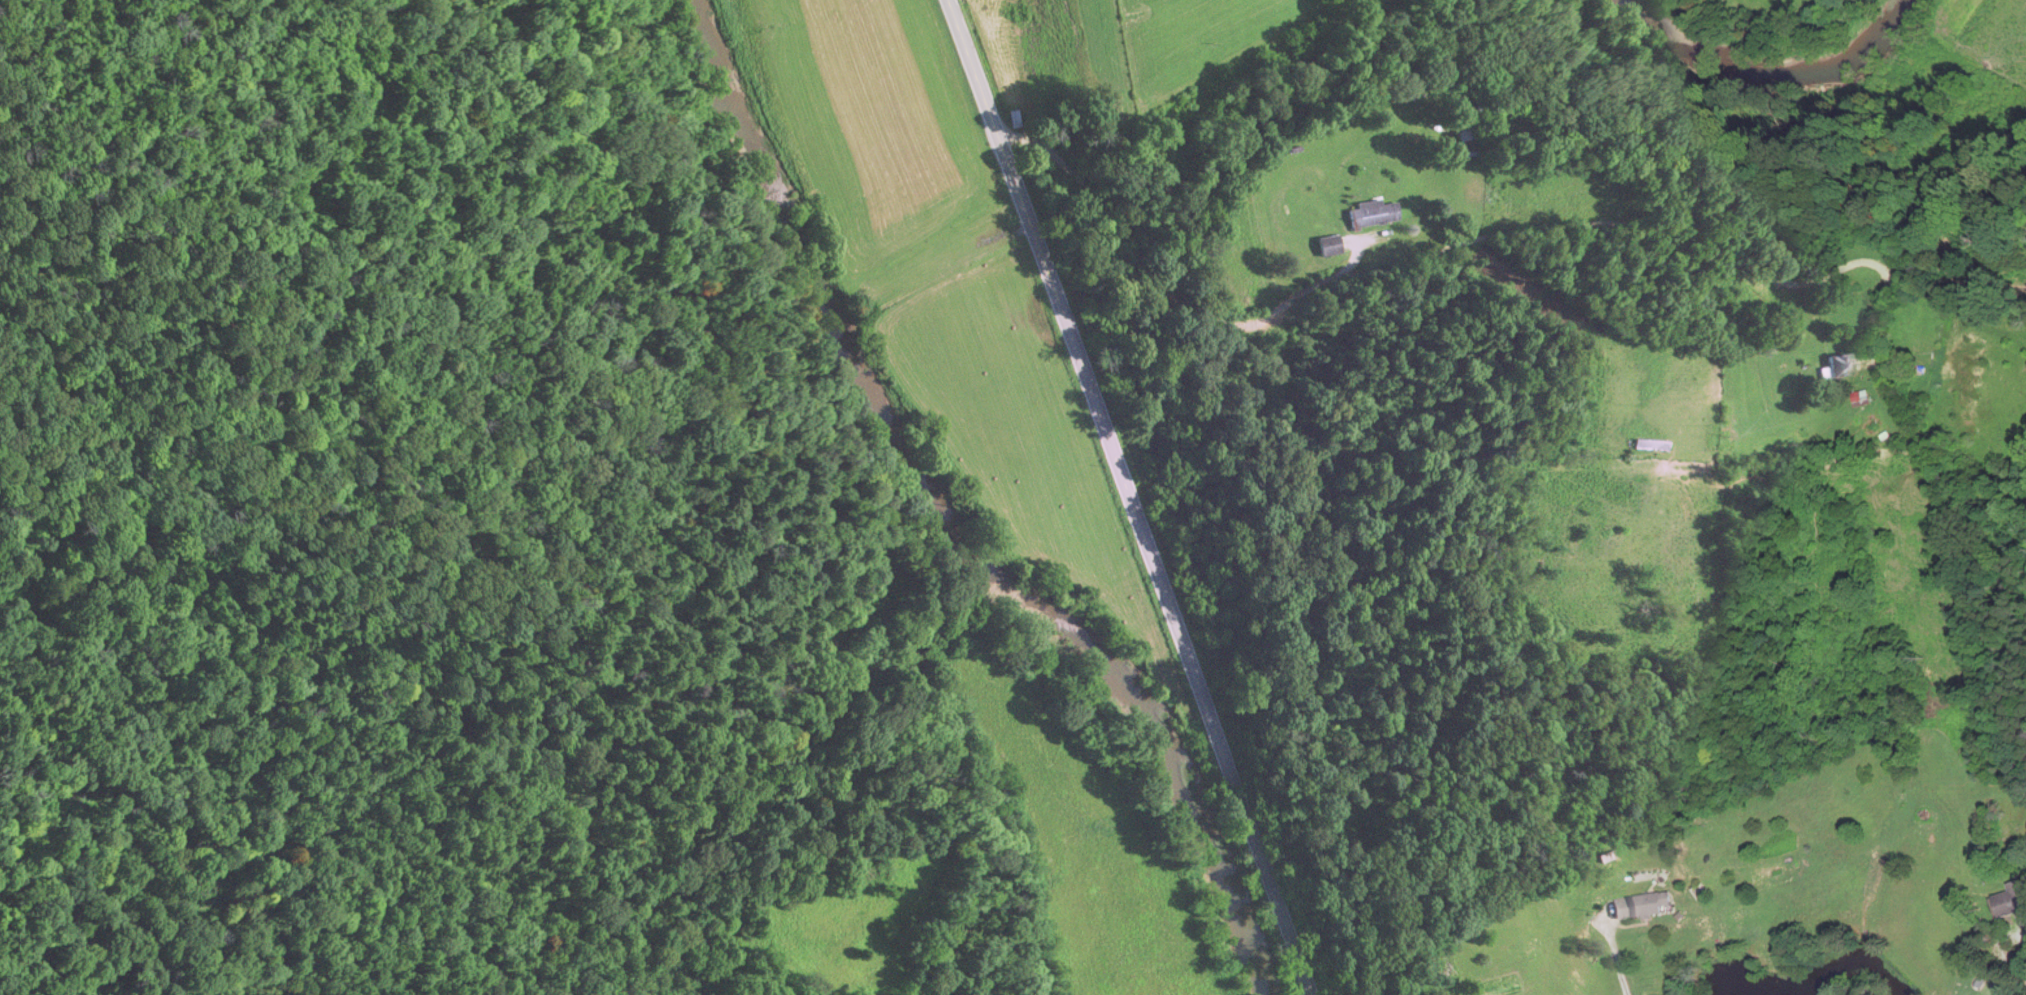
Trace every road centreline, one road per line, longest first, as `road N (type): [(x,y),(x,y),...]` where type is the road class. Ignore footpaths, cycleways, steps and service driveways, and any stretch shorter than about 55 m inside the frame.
road 1 (secondary): [(1303,994),(948,0)]
road 2 (residential): [(996,140),(1078,155),(1213,299),(1332,272),(1689,226),(1854,300),(1888,404)]

